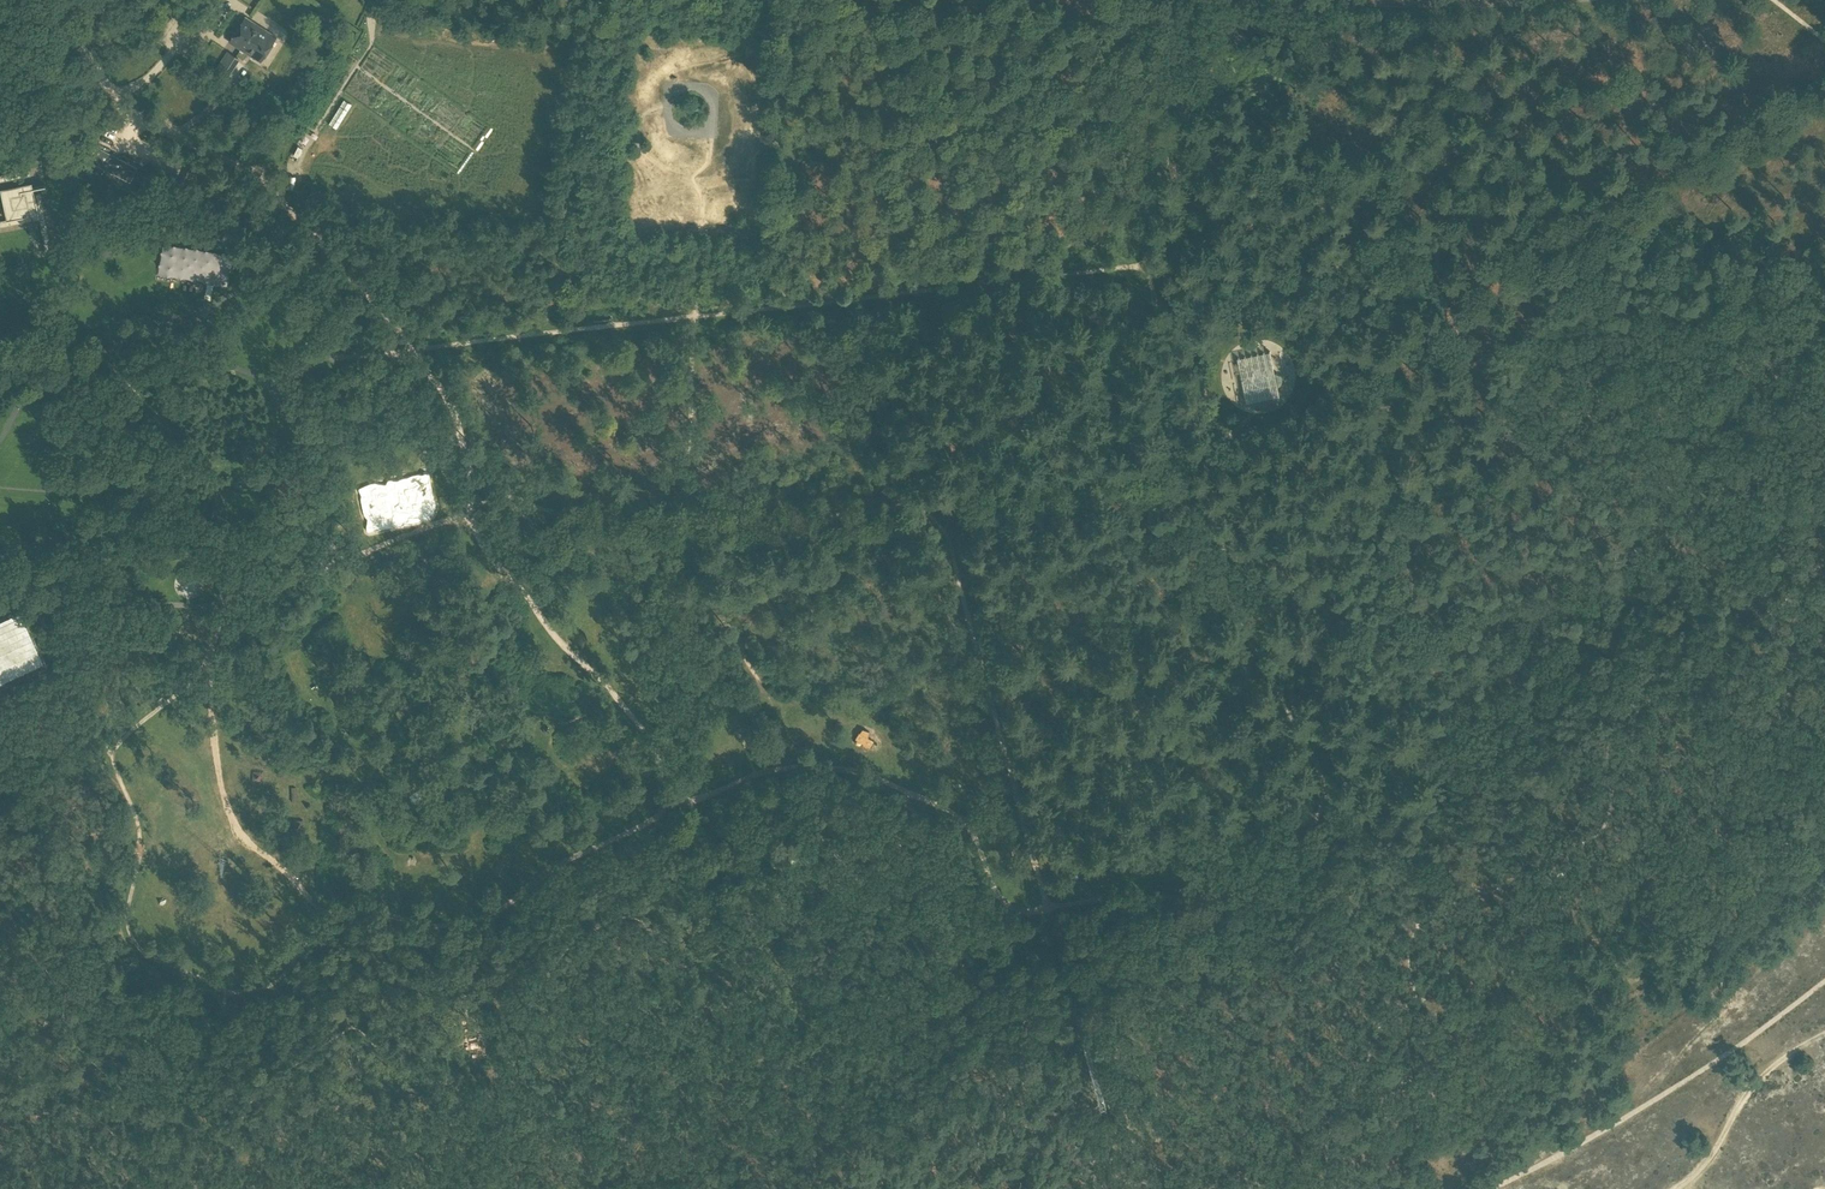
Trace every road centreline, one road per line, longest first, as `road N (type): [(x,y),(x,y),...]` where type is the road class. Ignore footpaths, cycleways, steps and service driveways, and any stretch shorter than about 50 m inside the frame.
road 1 (track): [(56,0),(105,77),(264,187),(316,239)]
road 2 (track): [(1674,1188),(1707,1159),(1763,1071),(1824,1033)]

